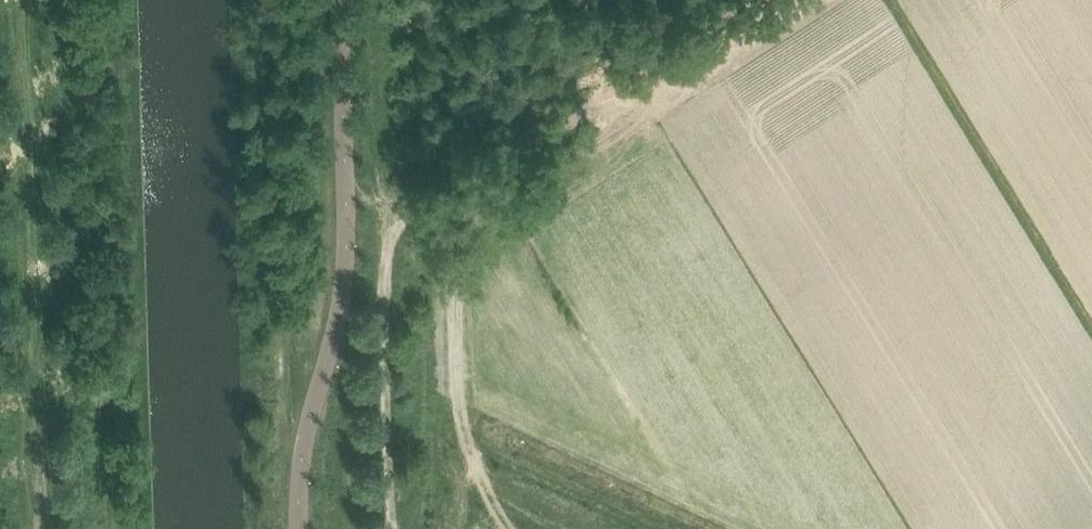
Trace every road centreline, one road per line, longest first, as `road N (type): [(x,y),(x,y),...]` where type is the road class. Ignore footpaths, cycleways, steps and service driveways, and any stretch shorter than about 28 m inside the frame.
road 1 (track): [(349,234),(452,182),(743,0)]

